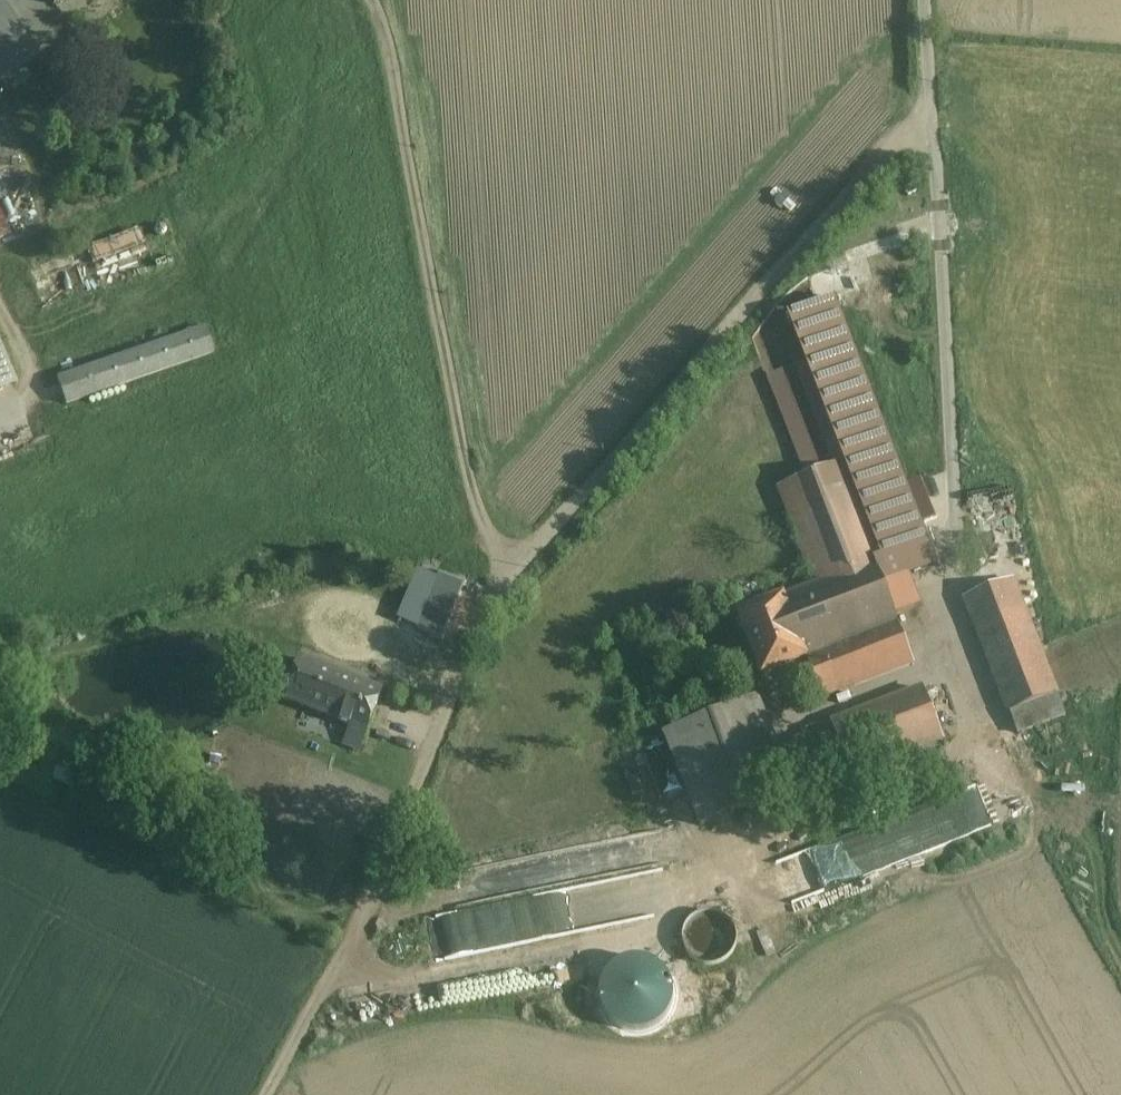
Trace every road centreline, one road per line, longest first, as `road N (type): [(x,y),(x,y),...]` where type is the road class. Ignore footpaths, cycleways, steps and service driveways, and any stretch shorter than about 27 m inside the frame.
road 1 (track): [(934,109),(507,576),(479,619),(375,884),(264,1094)]
road 2 (track): [(507,576),(479,505),(389,40),(372,0)]
road 3 (residential): [(953,507),(928,0)]

